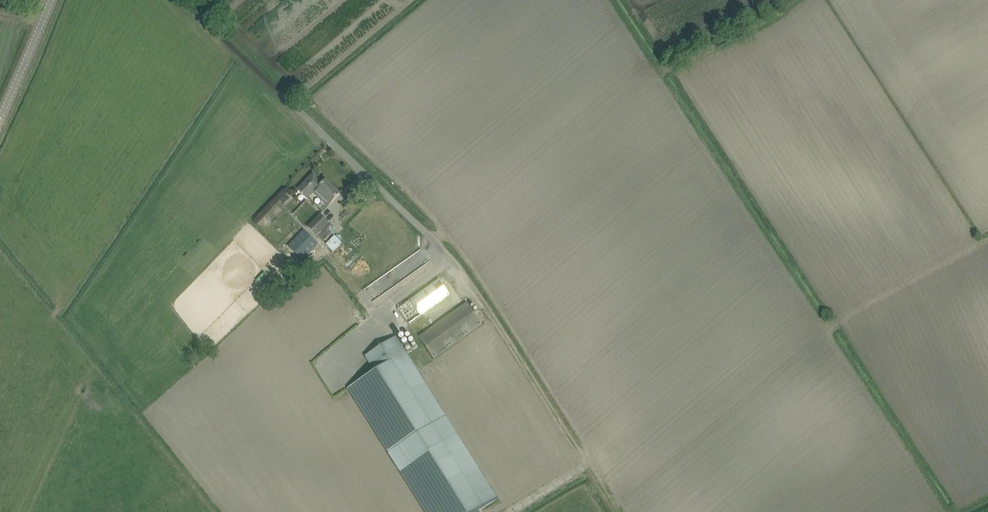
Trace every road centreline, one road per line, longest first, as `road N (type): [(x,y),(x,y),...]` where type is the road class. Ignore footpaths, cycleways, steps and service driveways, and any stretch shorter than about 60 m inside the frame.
road 1 (unclassified): [(481,293),(183,0)]
road 2 (tertiary): [(0,116),(51,0)]

